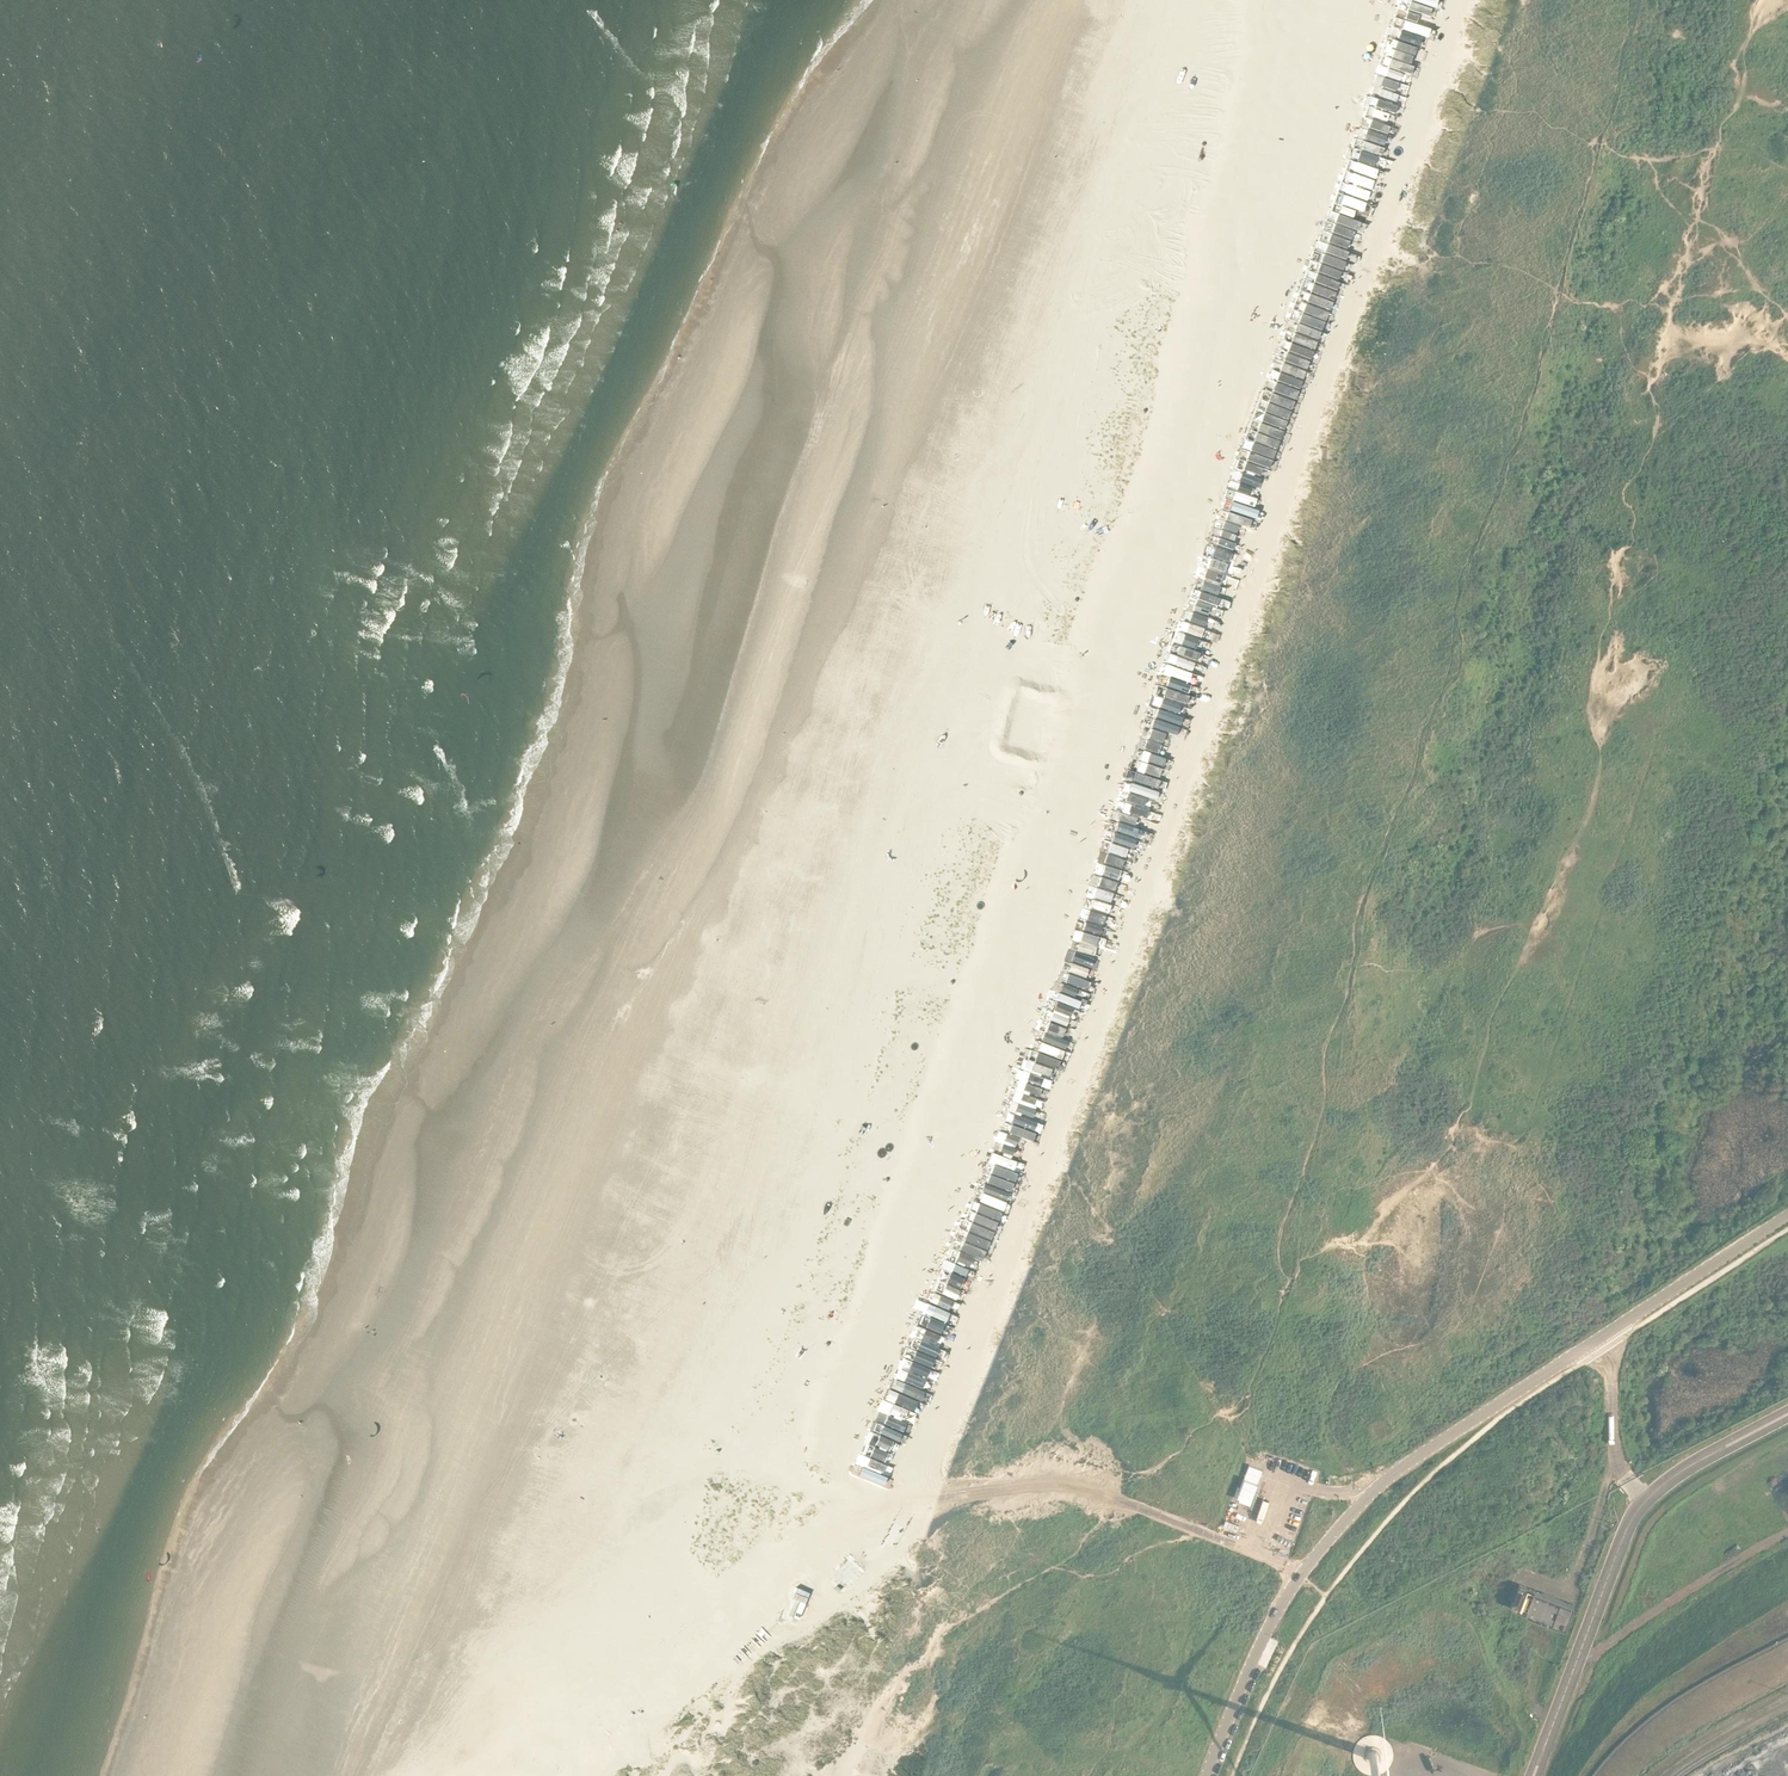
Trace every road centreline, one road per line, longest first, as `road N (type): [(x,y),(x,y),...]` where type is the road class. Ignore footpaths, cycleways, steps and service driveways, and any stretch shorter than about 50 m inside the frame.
road 1 (track): [(1460,0),(919,1497)]
road 2 (unclassified): [(1206,1775),(1280,1600),(1350,1512),(1408,1459),(1787,1215)]
road 3 (track): [(1235,1546),(1068,1485),(919,1497)]
road 4 (track): [(919,1497),(871,1501),(759,1463)]

